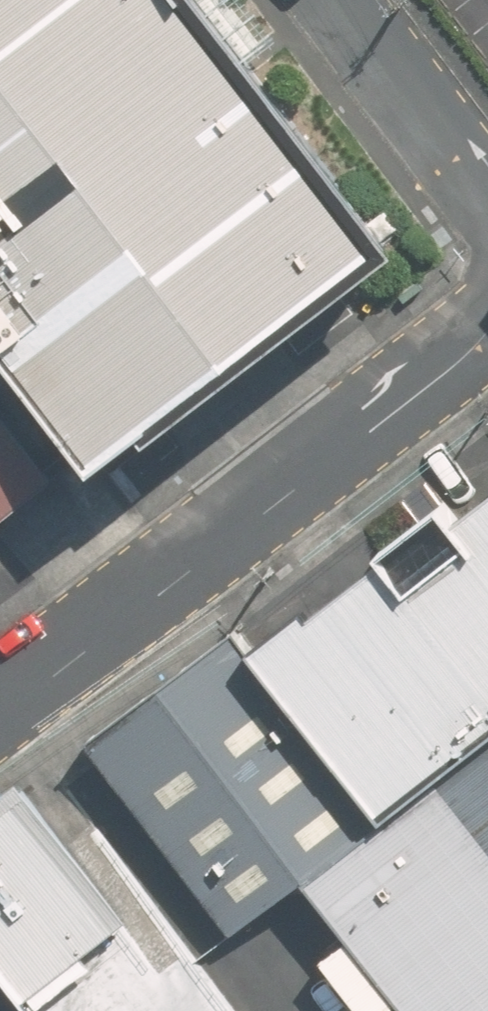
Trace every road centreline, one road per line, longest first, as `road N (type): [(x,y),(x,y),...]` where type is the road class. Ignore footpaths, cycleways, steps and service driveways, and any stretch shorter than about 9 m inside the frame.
road 1 (unclassified): [(0,715),(487,337)]
road 2 (unclassified): [(487,181),(352,0)]

